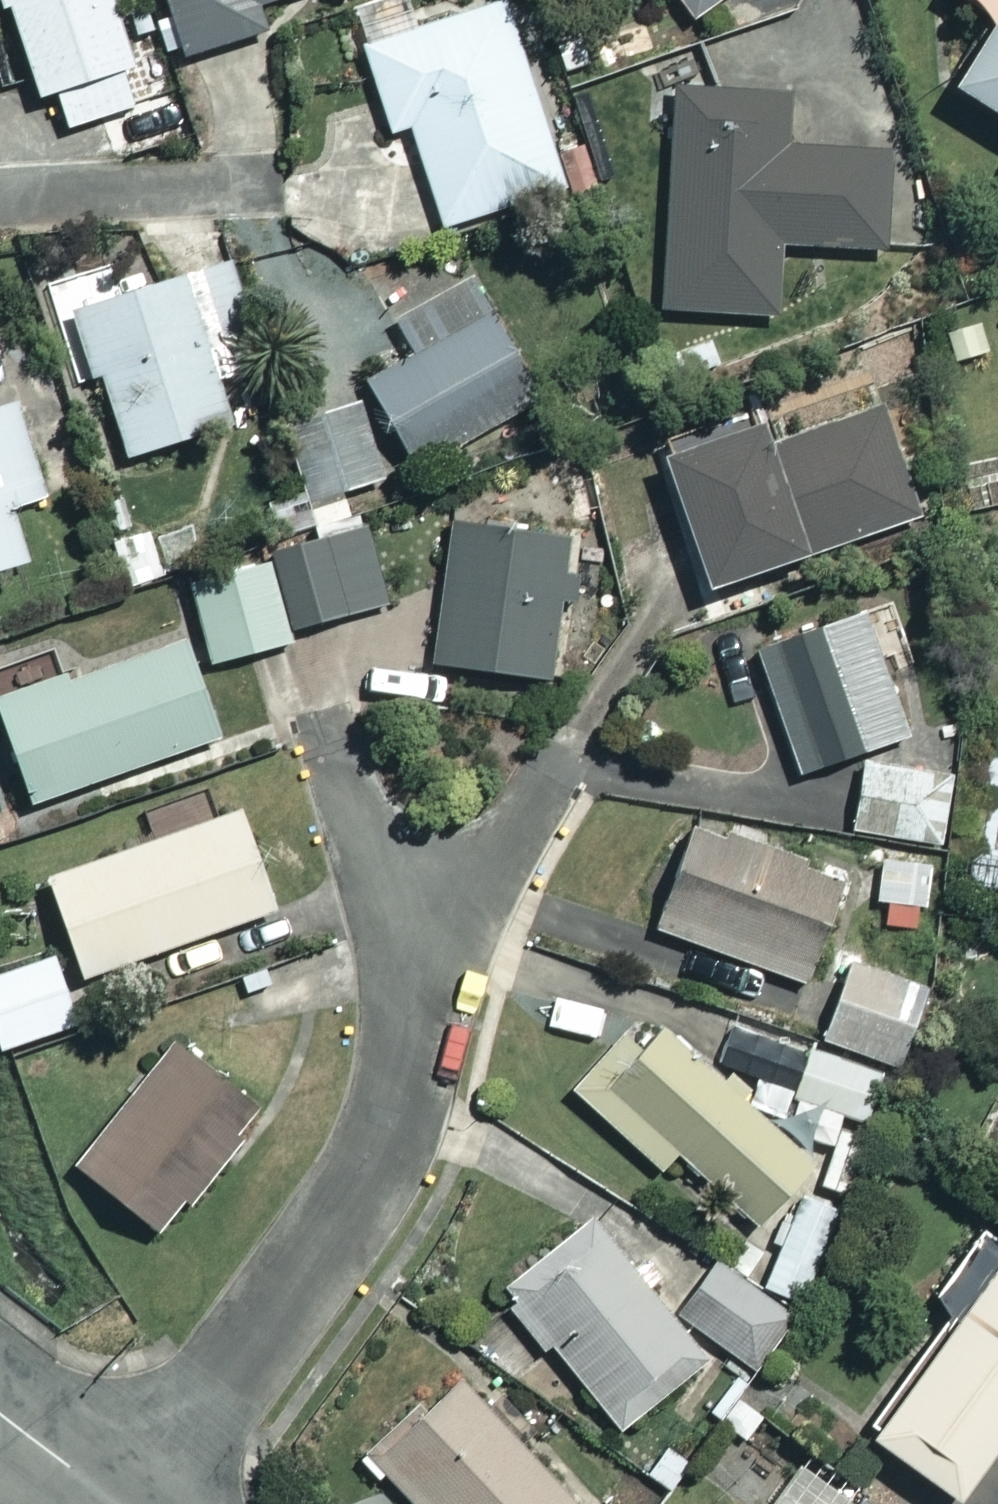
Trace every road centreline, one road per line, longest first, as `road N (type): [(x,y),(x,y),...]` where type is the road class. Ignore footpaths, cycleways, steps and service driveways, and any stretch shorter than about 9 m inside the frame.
road 1 (residential): [(436,892),(402,1103),(370,1170),(144,1503)]
road 2 (residential): [(116,1503),(0,1416)]

